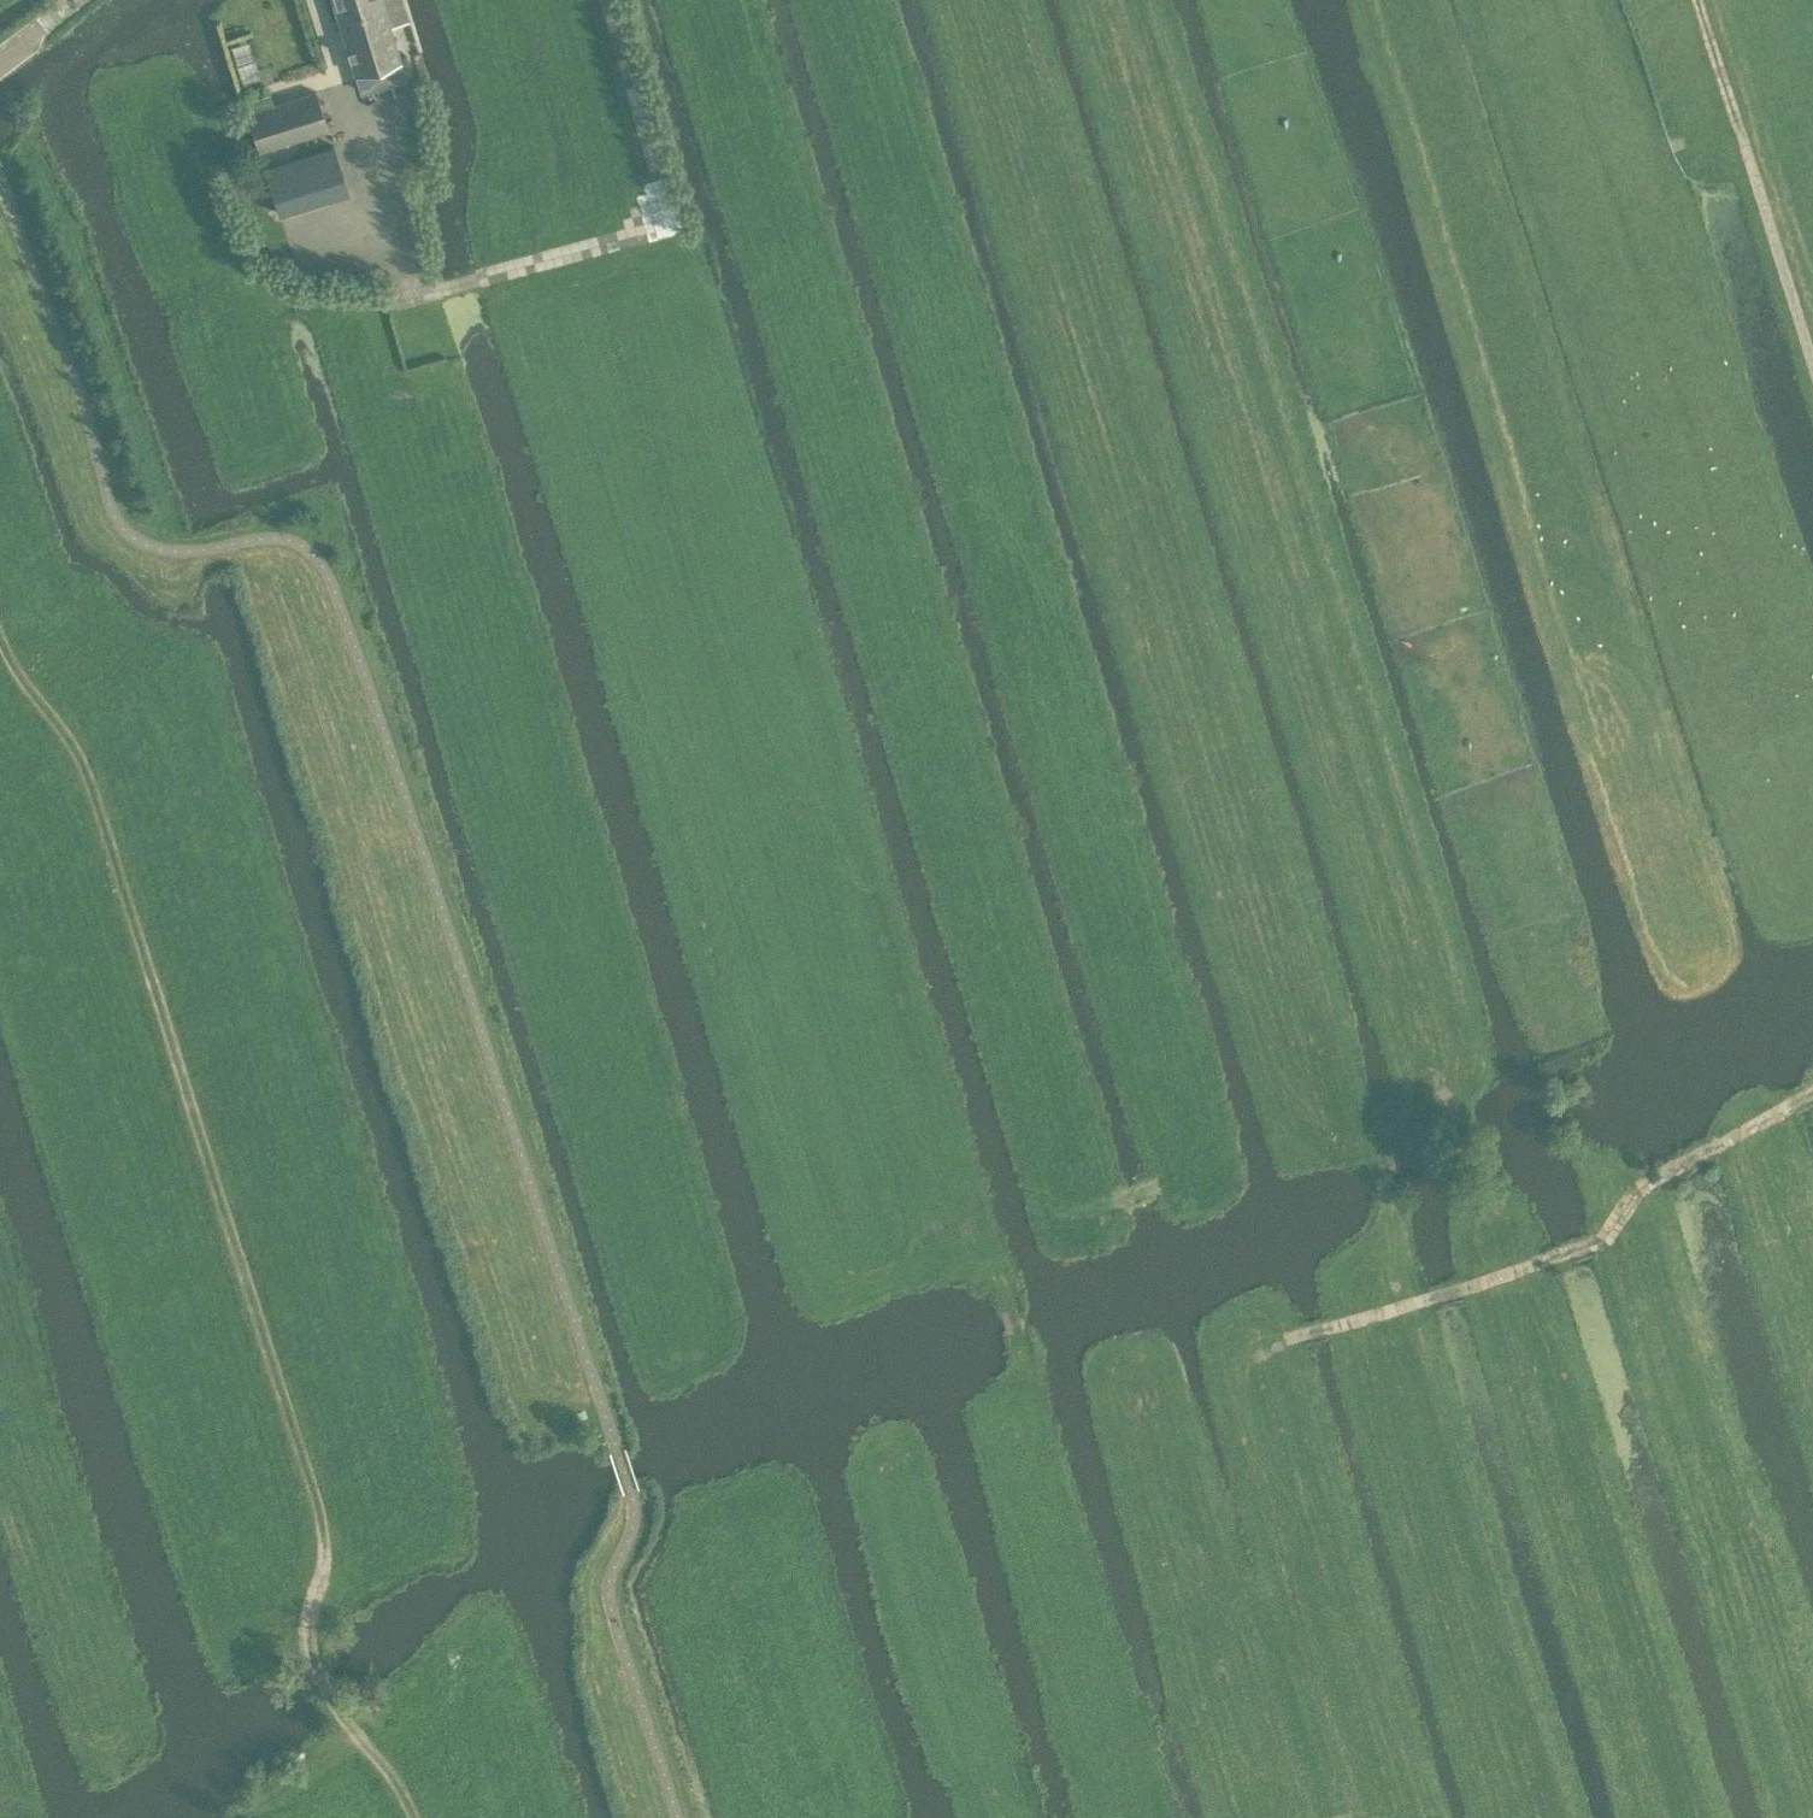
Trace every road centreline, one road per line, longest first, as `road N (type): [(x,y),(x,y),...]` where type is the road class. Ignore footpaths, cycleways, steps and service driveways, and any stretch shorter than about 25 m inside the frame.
road 1 (track): [(411,1817),(402,1791),(341,1724),(302,1637),(319,1590),(321,1521),(89,784),(61,732),(30,699),(0,637)]
road 2 (track): [(1812,1095),(1638,1188),(1601,1242),(1291,1338)]
road 3 (track): [(496,277),(671,223),(605,0)]
road 4 (track): [(1812,356),(1698,0)]

